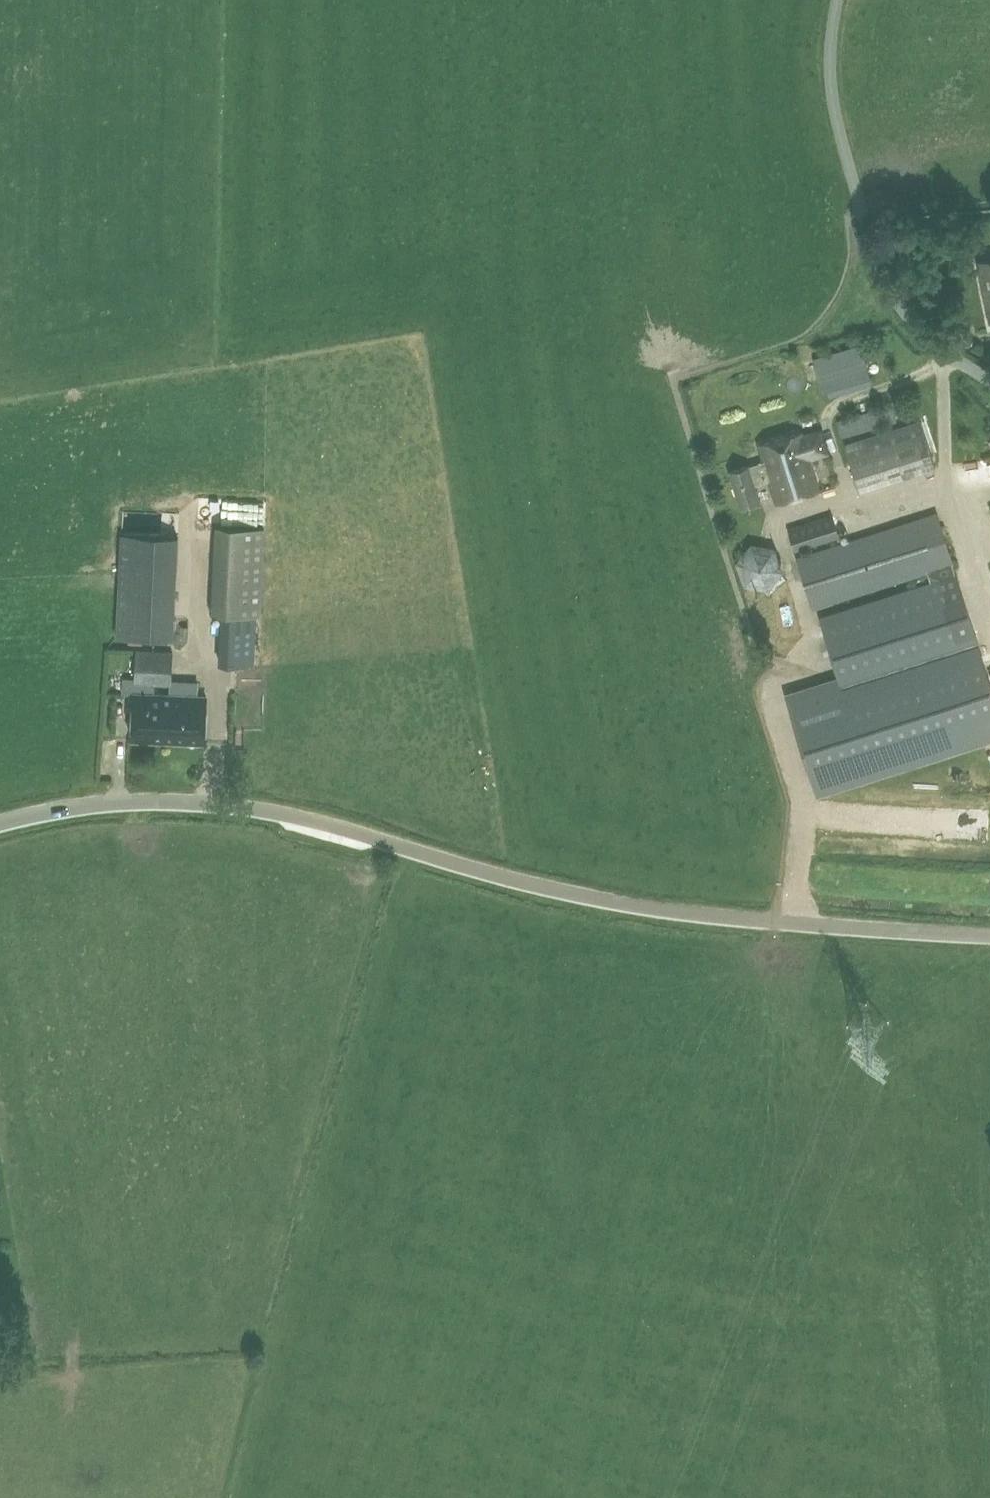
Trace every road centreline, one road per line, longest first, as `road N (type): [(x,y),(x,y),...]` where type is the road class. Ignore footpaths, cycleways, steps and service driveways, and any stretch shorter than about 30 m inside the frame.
road 1 (tertiary): [(989,935),(604,899),(311,821),(209,802),(81,806),(0,822)]
road 2 (unclassified): [(989,382),(903,308),(869,241),(830,77),(836,0)]

